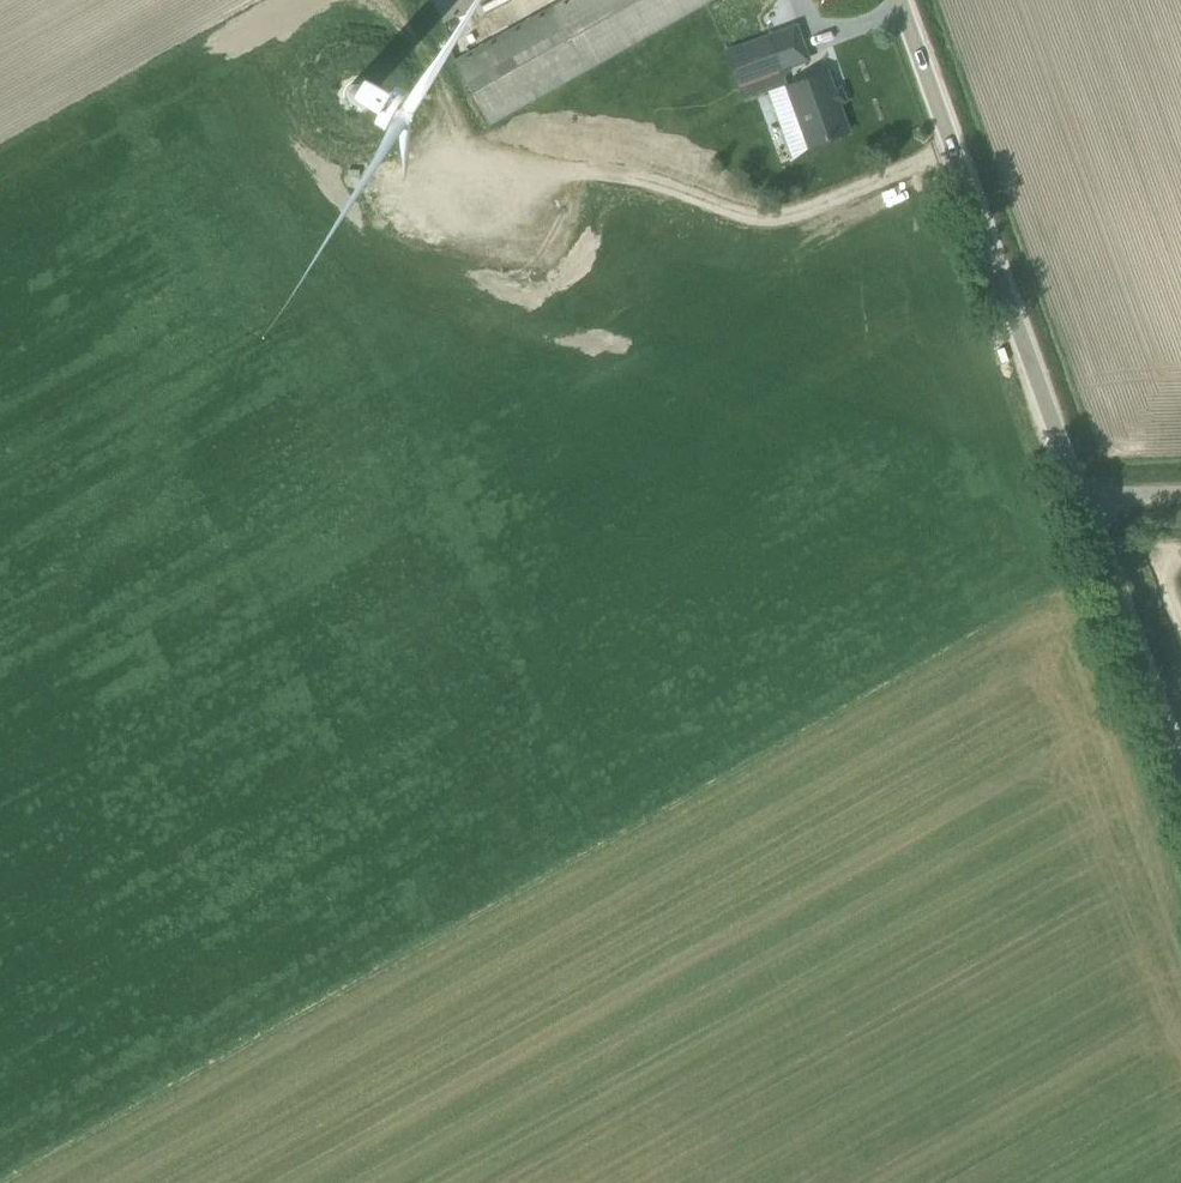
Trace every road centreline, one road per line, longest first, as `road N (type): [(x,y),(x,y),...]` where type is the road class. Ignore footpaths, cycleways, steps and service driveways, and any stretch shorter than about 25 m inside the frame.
road 1 (unclassified): [(1091,496),(910,0)]
road 2 (unclassified): [(1180,748),(1091,496)]

